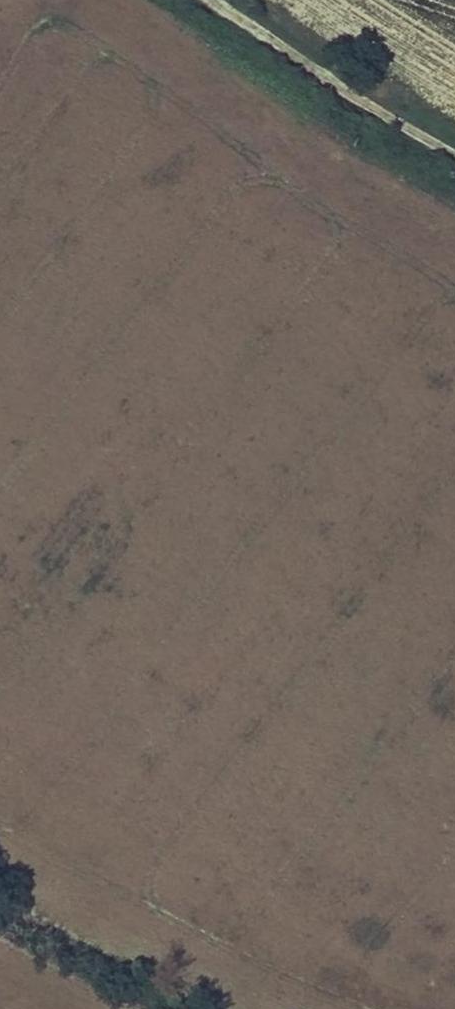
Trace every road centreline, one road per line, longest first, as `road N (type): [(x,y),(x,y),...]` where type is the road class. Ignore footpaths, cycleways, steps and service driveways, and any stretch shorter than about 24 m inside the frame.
road 1 (track): [(454,159),(204,0)]

